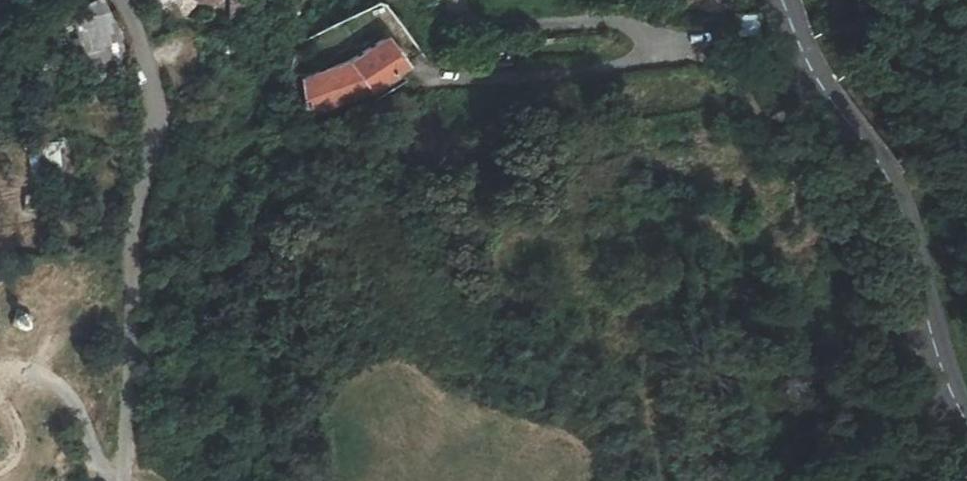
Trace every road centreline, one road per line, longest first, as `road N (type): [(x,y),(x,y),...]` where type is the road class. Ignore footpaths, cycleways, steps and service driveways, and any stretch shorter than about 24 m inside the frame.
road 1 (residential): [(122,0),(149,69),(156,135),(135,254),(125,480)]
road 2 (tertiary): [(782,0),(826,93),(876,151),(906,206),(931,339),(966,426)]

